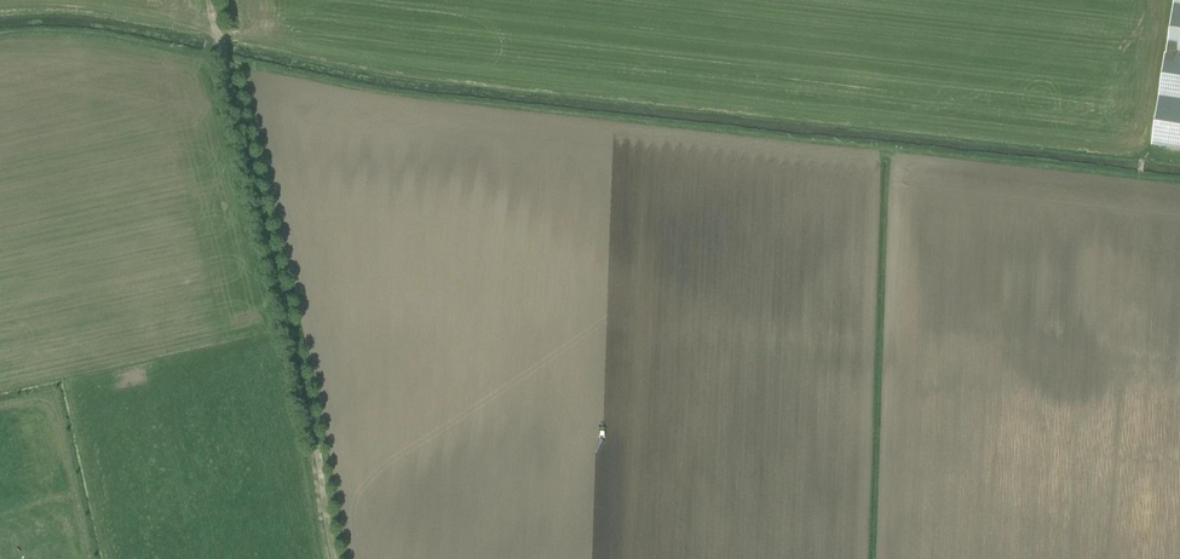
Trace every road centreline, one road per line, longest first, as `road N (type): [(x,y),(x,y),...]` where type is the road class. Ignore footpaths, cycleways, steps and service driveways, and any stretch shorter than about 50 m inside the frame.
road 1 (track): [(333,558),(213,0)]

